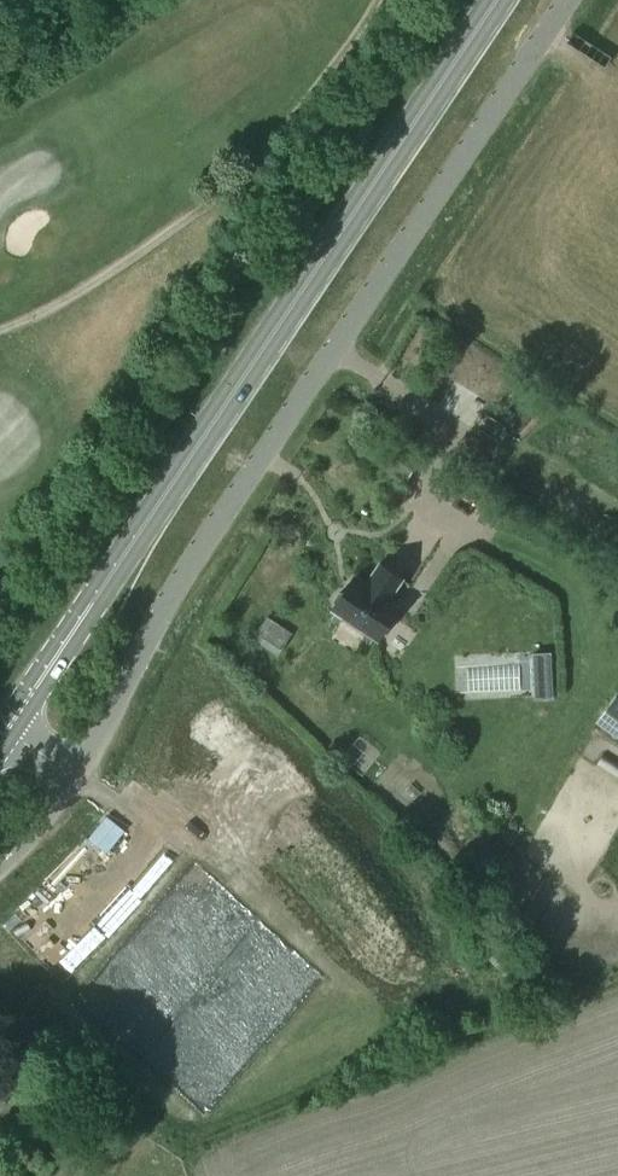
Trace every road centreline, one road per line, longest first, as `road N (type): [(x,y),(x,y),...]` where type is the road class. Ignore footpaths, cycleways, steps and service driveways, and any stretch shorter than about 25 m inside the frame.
road 1 (unclassified): [(78,776),(227,509),(566,0)]
road 2 (primary): [(6,732),(483,0)]
road 3 (unclassified): [(0,869),(78,776)]

